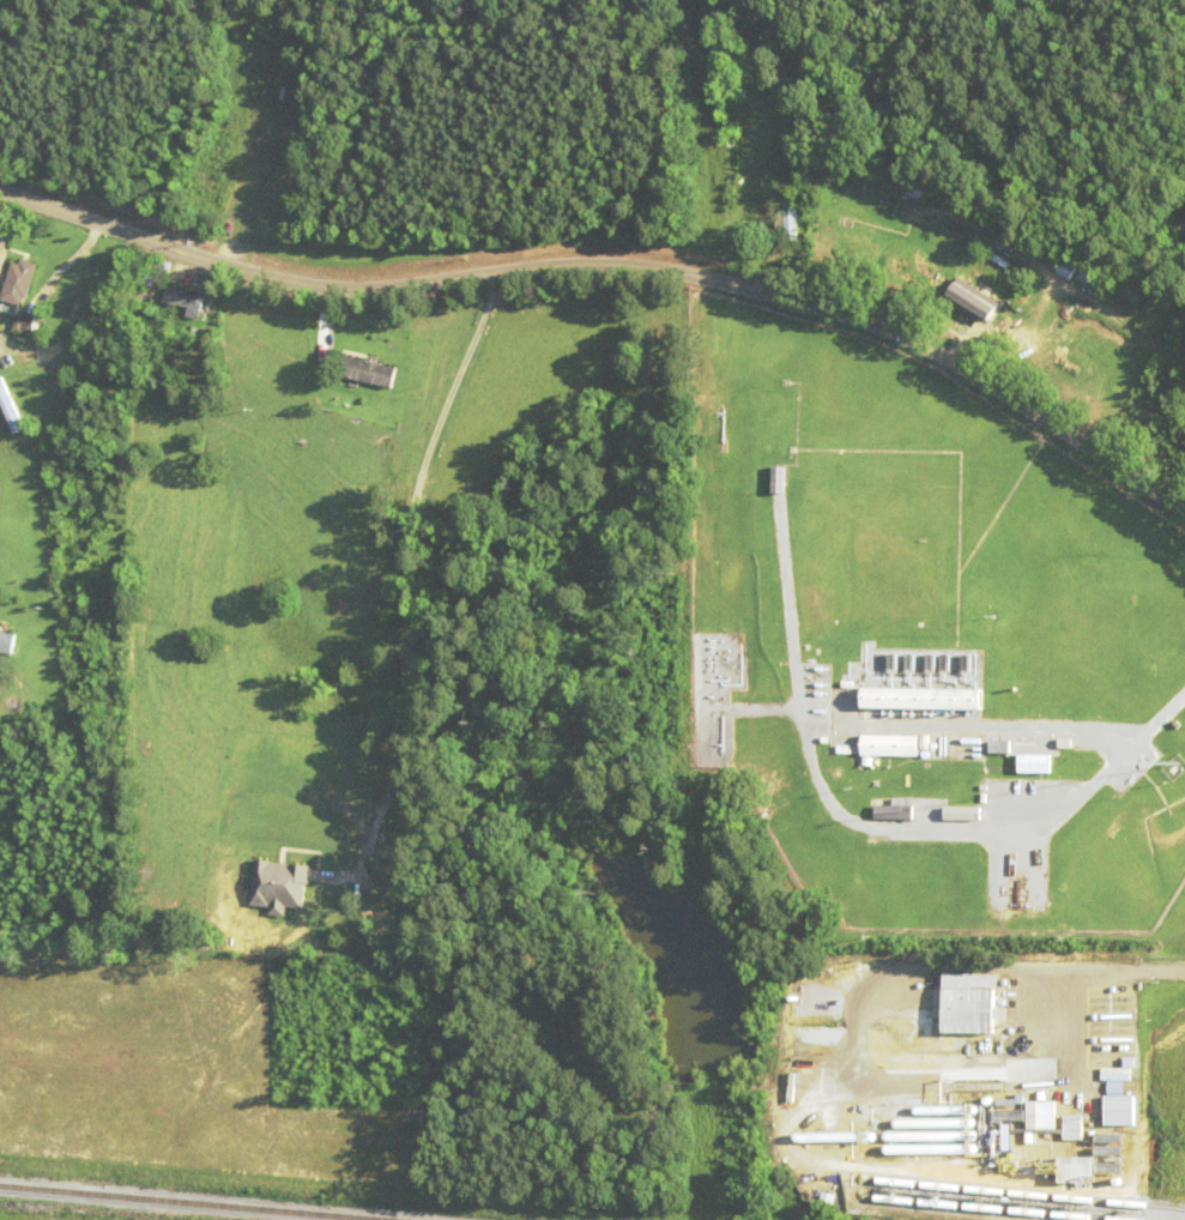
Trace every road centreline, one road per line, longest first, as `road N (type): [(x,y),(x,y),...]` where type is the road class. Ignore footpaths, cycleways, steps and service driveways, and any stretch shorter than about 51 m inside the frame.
road 1 (residential): [(1184,511),(923,343),(709,274),(603,260),(353,286),(274,282),(0,194)]

